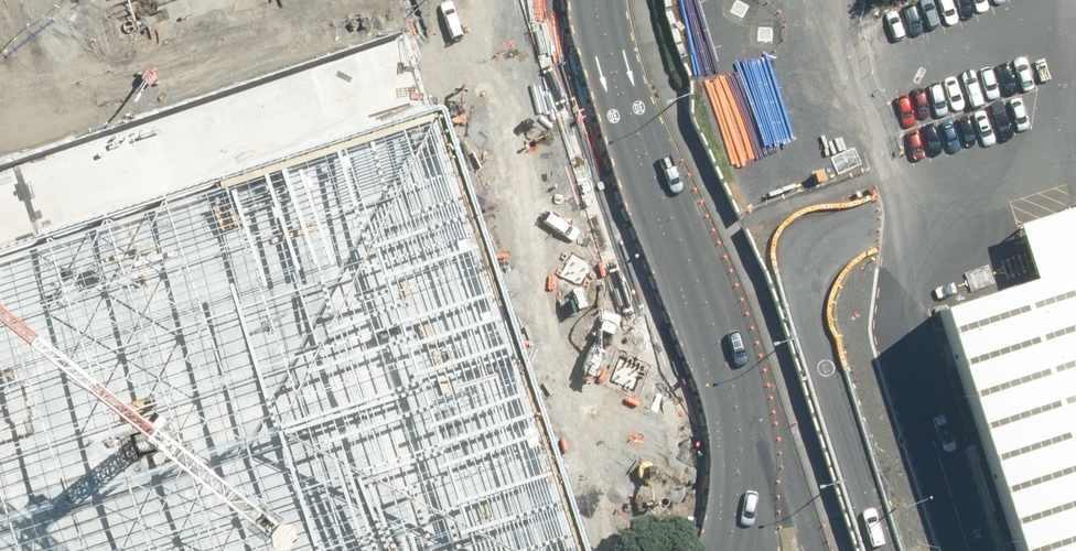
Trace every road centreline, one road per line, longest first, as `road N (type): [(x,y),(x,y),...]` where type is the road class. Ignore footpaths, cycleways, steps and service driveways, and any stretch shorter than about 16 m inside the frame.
road 1 (tertiary): [(553,13),(622,202),(630,286),(625,331),(608,360),(576,391),(82,550)]
road 2 (unclassified): [(553,13),(672,306),(679,392),(650,456),(617,477),(437,550)]
road 3 (unknown): [(764,415),(753,550)]

